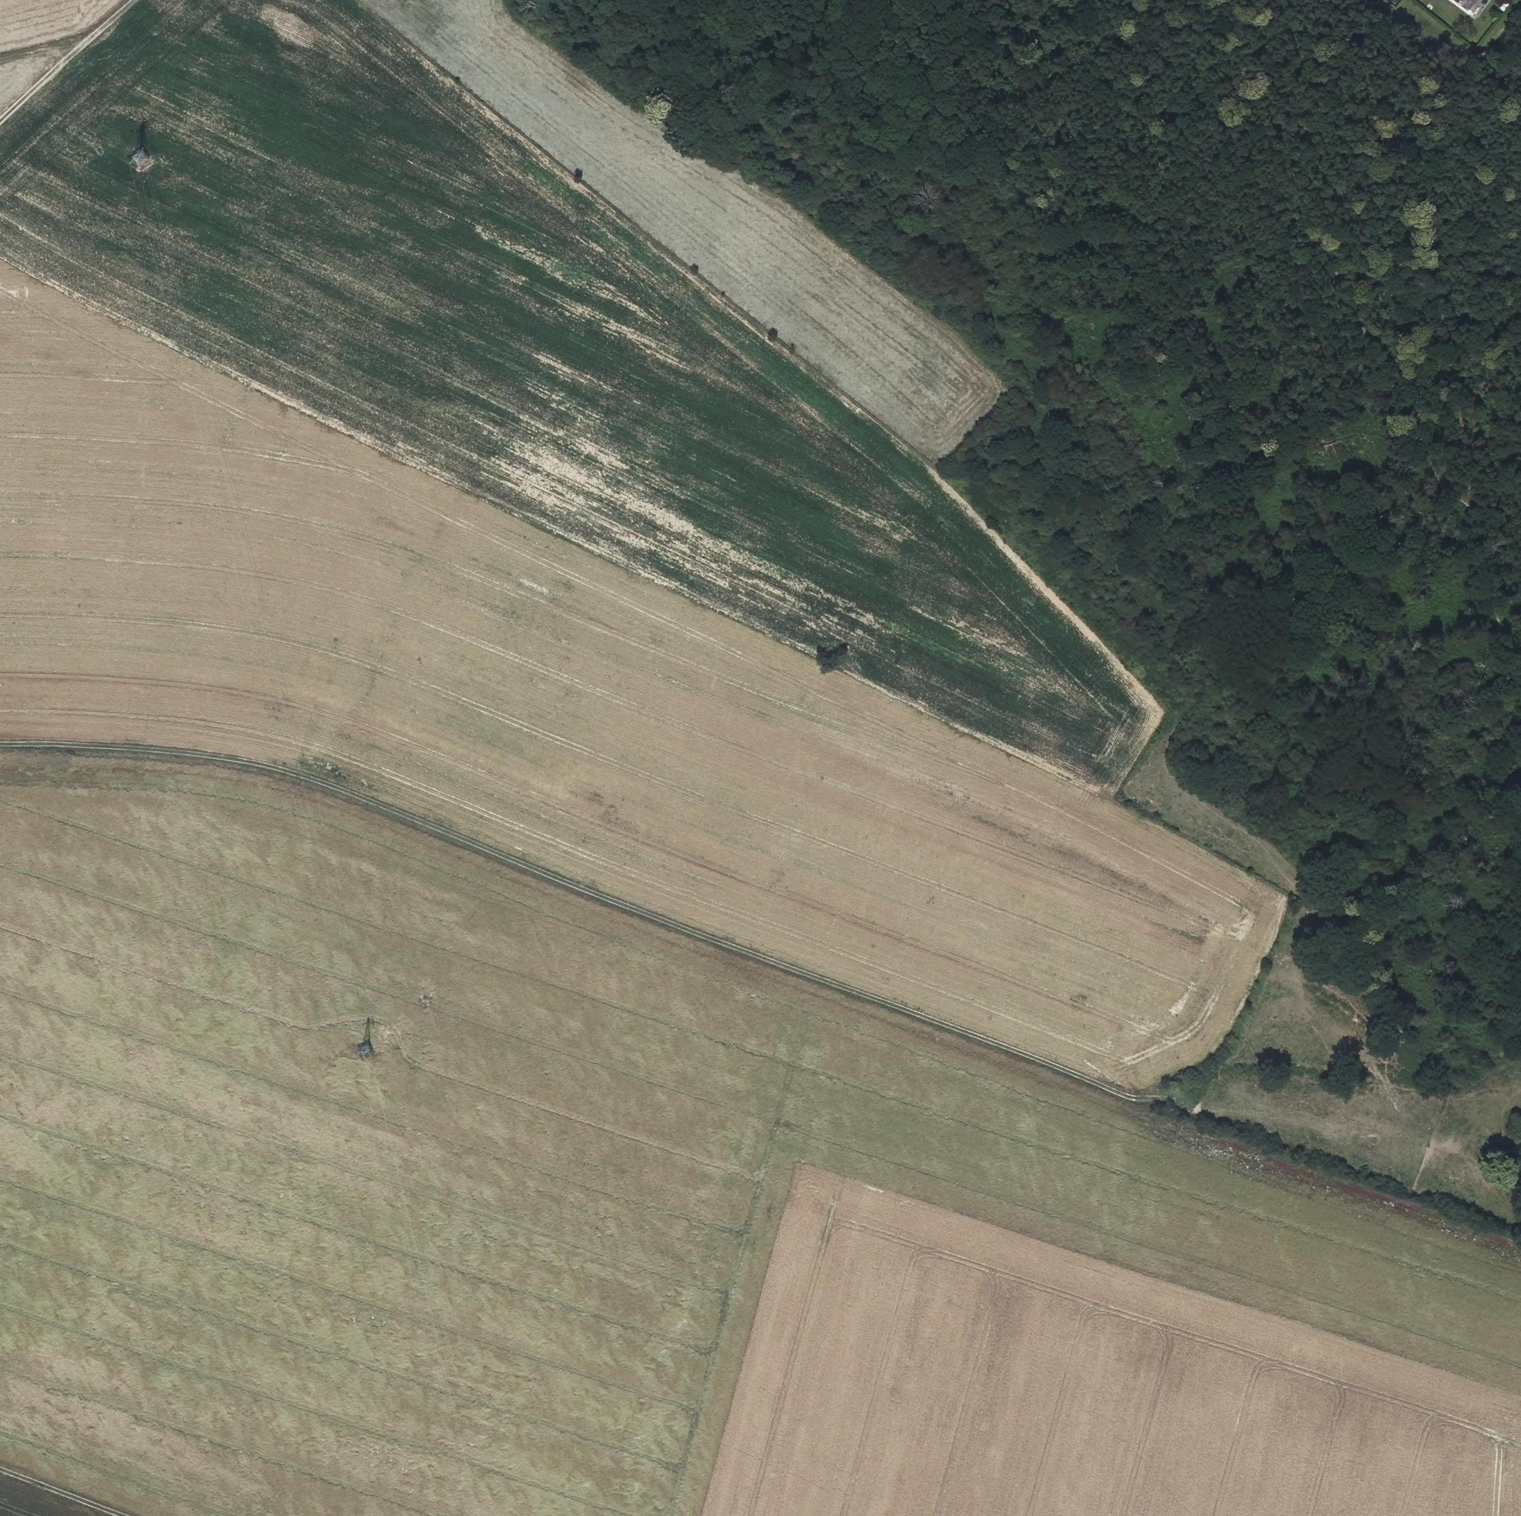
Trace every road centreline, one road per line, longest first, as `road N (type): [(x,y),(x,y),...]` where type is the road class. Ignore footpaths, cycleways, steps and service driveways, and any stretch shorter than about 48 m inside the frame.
road 1 (track): [(0,742),(85,744),(305,774),(820,984),(1143,1099)]
road 2 (track): [(1520,664),(1478,542),(1426,144),(1520,24)]
road 3 (track): [(135,0),(0,123)]
road 4 (track): [(121,1515),(0,1469)]

